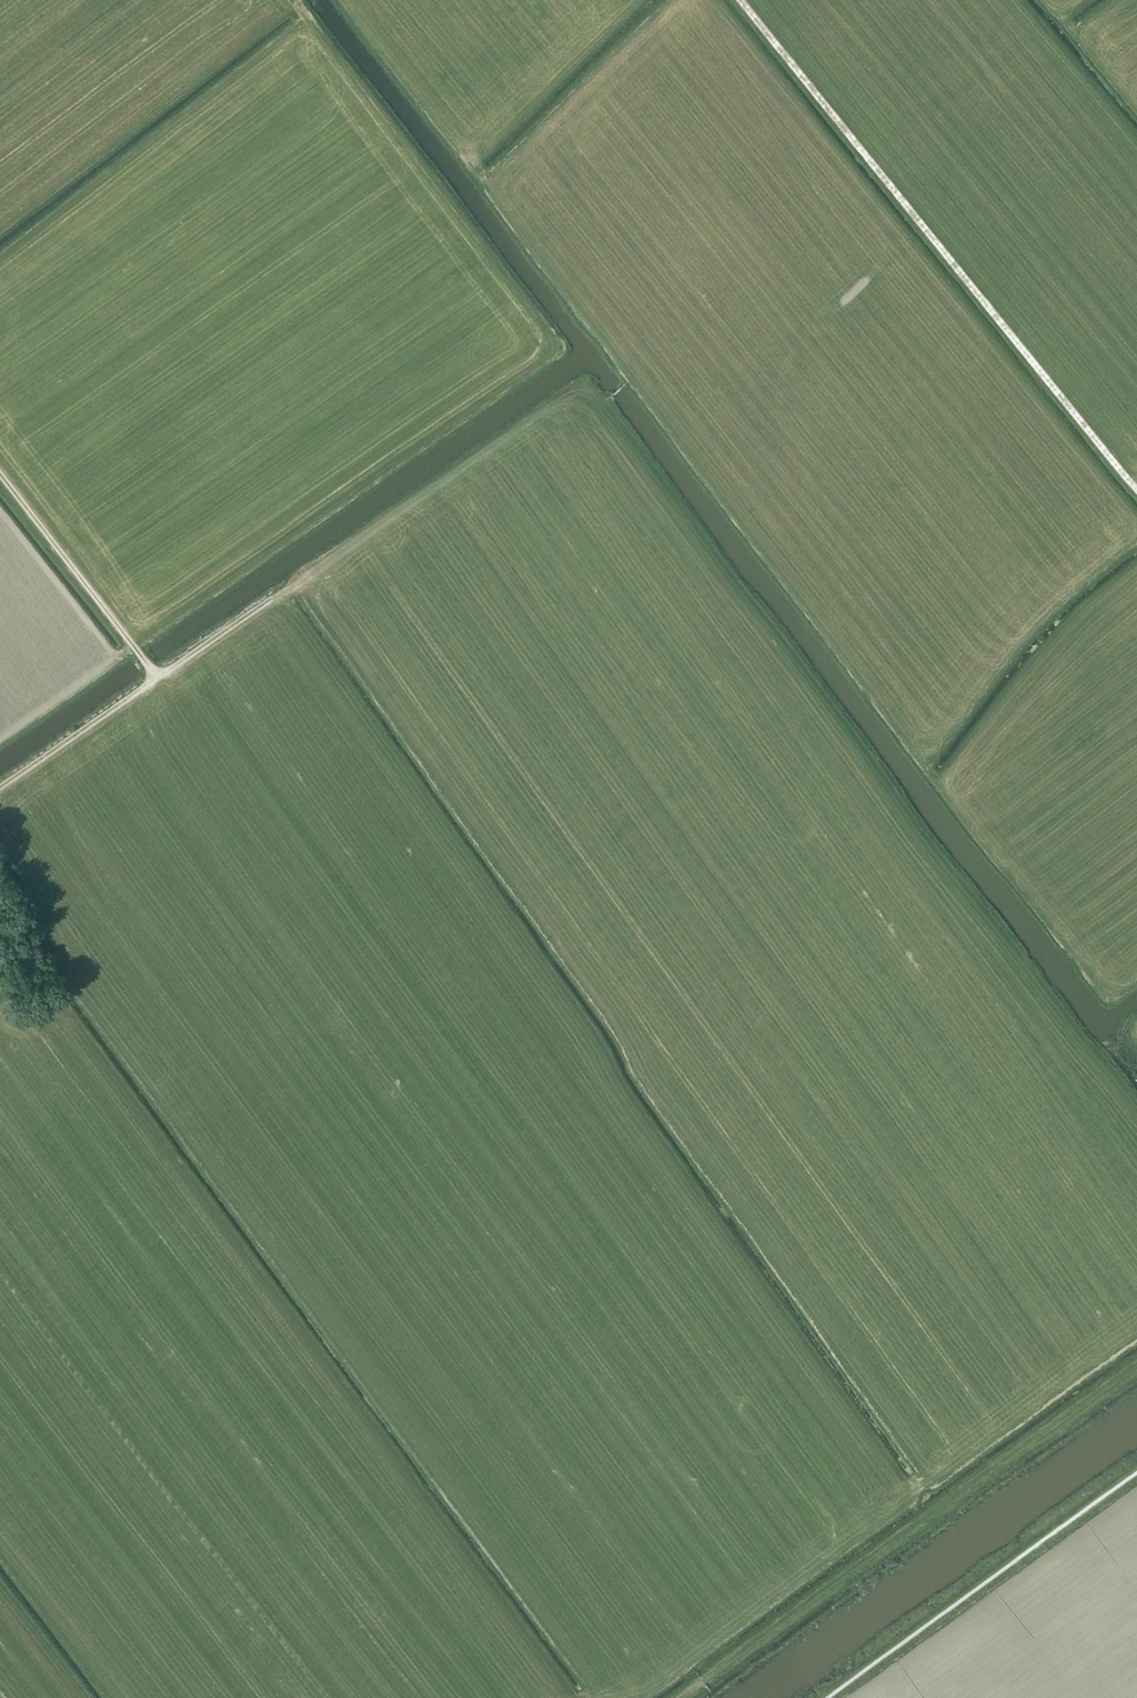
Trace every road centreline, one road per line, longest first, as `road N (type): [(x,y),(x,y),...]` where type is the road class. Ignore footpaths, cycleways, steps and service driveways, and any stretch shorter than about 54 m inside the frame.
road 1 (track): [(0,787),(271,598)]
road 2 (track): [(158,677),(0,474)]

